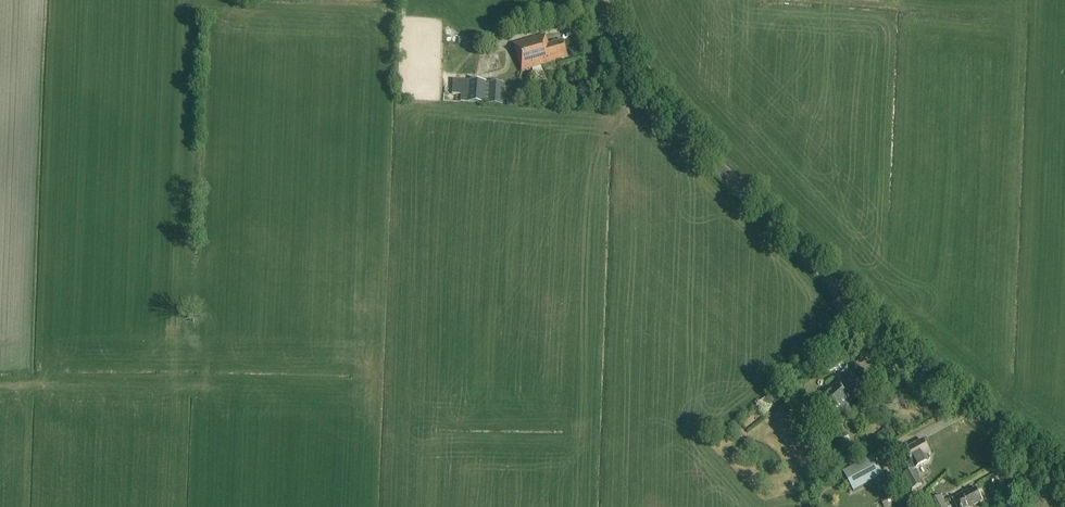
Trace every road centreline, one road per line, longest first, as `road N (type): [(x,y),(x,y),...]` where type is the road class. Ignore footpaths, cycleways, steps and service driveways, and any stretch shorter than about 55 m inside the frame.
road 1 (unclassified): [(1064,482),(912,375),(826,291),(631,83),(597,0)]

